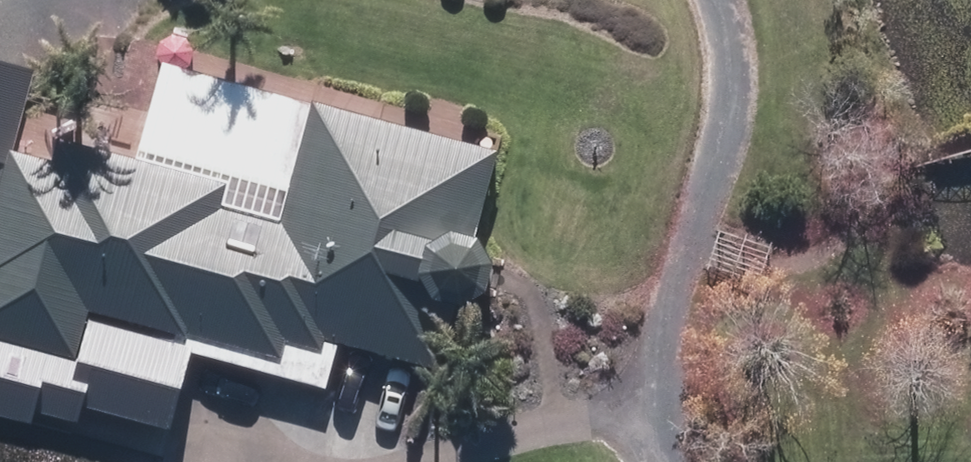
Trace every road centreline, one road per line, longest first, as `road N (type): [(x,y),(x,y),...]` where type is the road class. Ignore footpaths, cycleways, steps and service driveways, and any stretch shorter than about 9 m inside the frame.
road 1 (track): [(651,461),(638,406),(660,282),(700,138),(707,0)]
road 2 (track): [(638,406),(468,461)]

